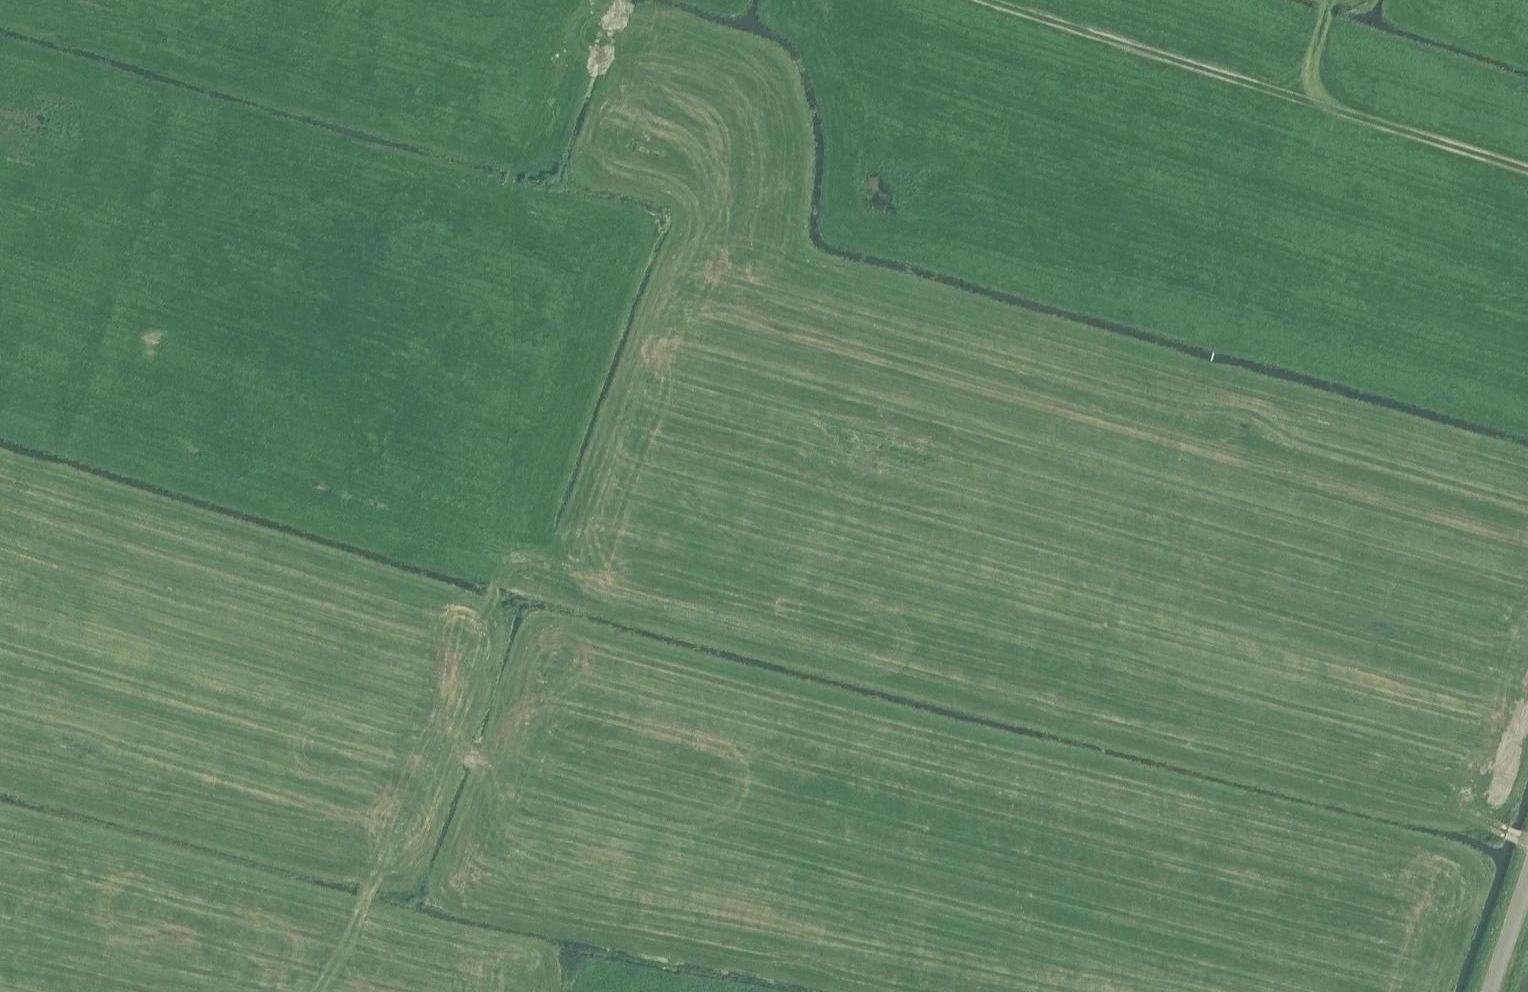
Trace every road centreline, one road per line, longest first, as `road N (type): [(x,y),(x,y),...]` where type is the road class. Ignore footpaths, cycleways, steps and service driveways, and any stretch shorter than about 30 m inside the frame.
road 1 (unclassified): [(1487,991),(1527,865)]

